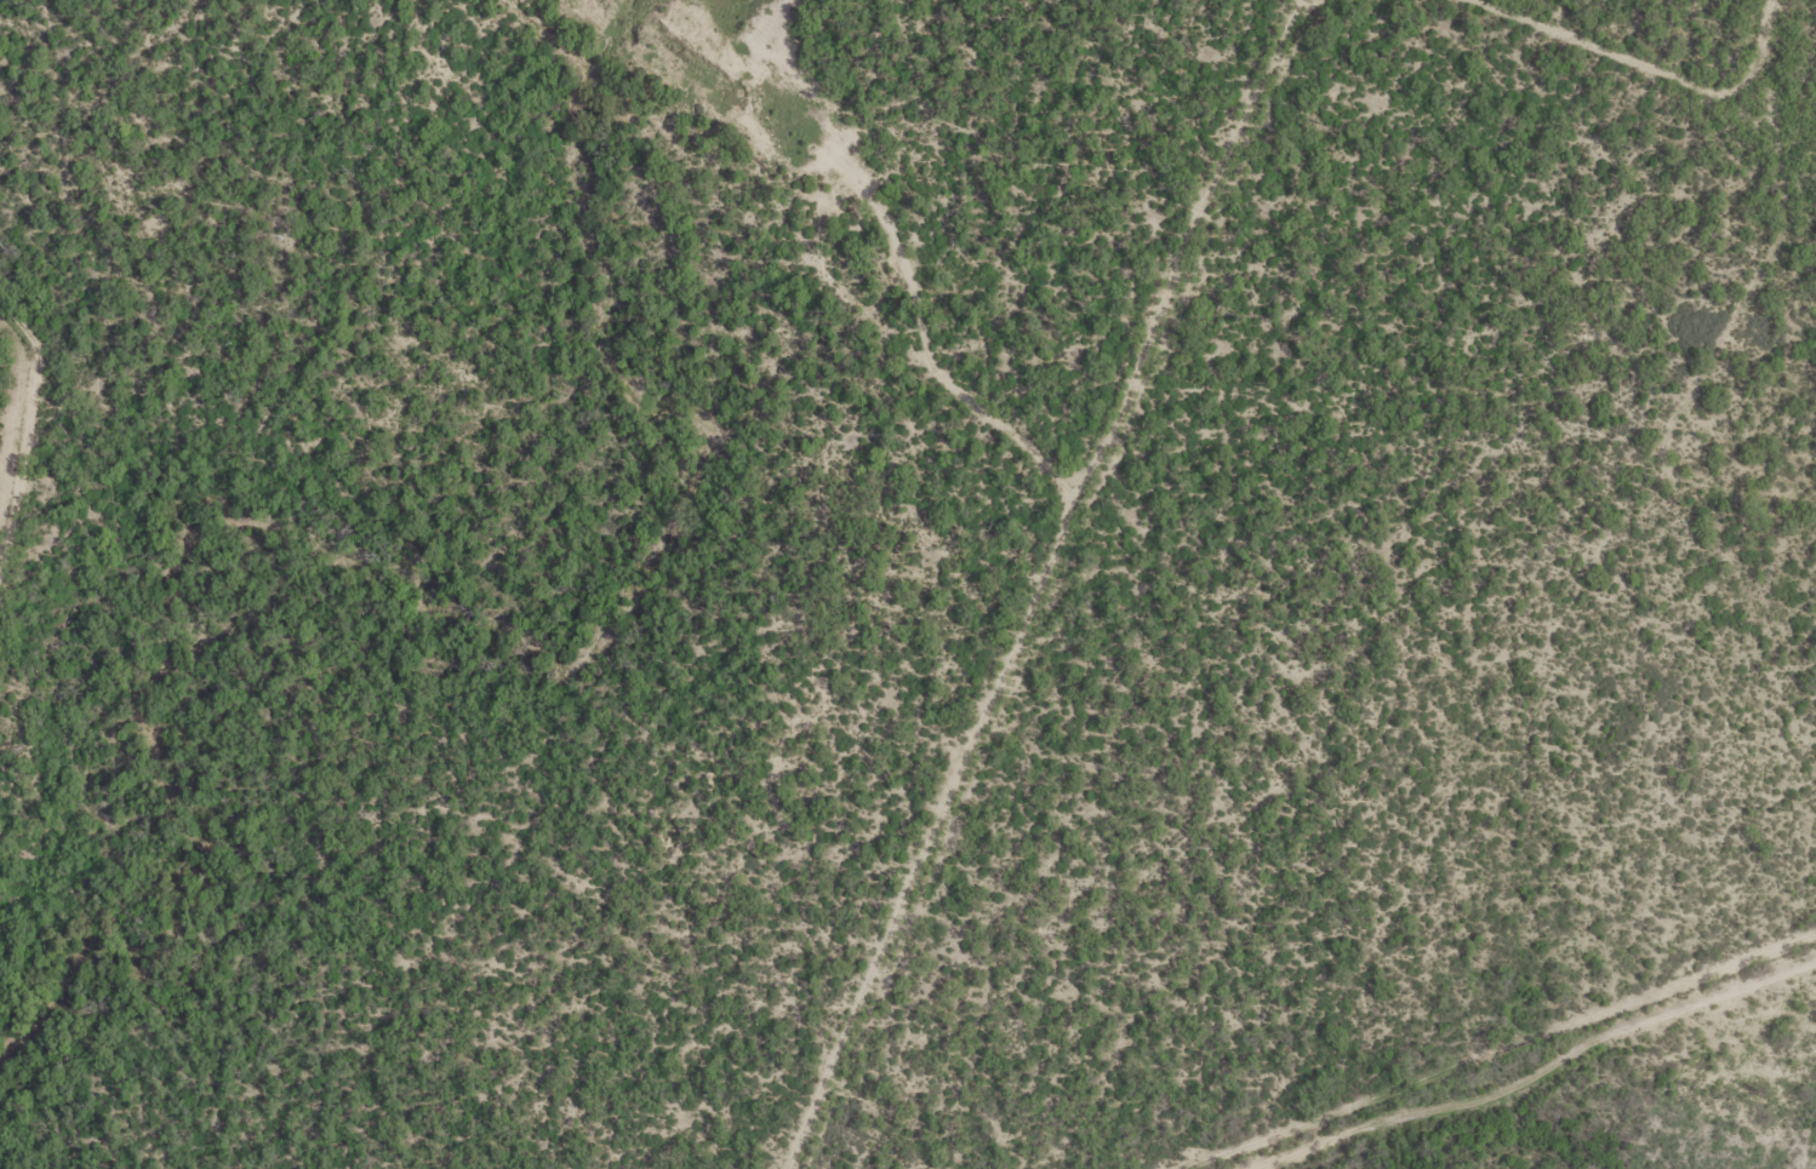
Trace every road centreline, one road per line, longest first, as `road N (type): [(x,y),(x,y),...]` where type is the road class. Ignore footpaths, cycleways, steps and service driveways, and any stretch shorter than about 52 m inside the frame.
road 1 (residential): [(0,585),(50,383),(33,332),(0,292)]

